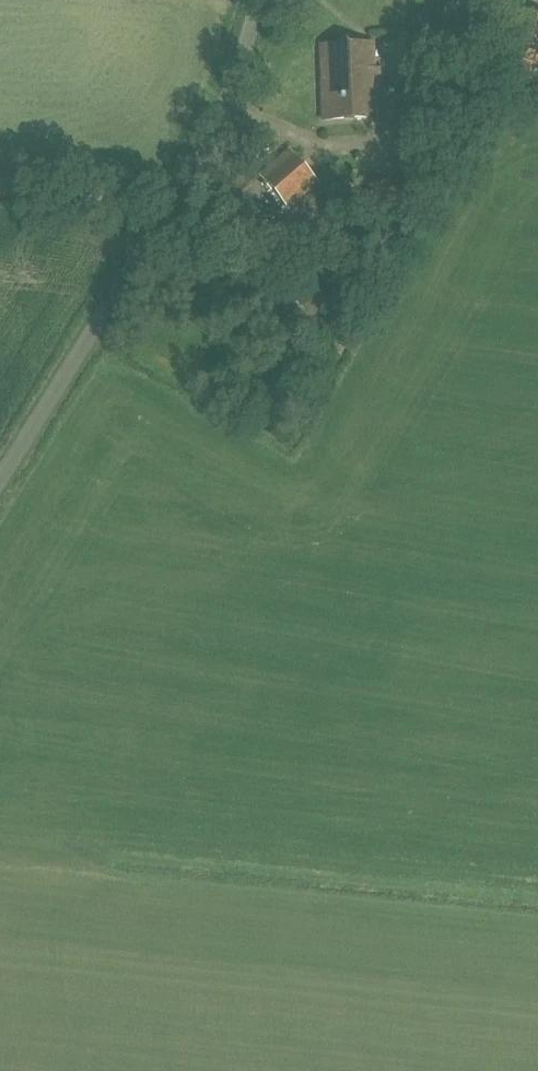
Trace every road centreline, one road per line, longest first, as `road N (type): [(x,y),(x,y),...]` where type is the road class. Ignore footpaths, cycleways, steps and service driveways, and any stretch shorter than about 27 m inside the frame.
road 1 (unclassified): [(0,487),(200,162),(259,0)]

